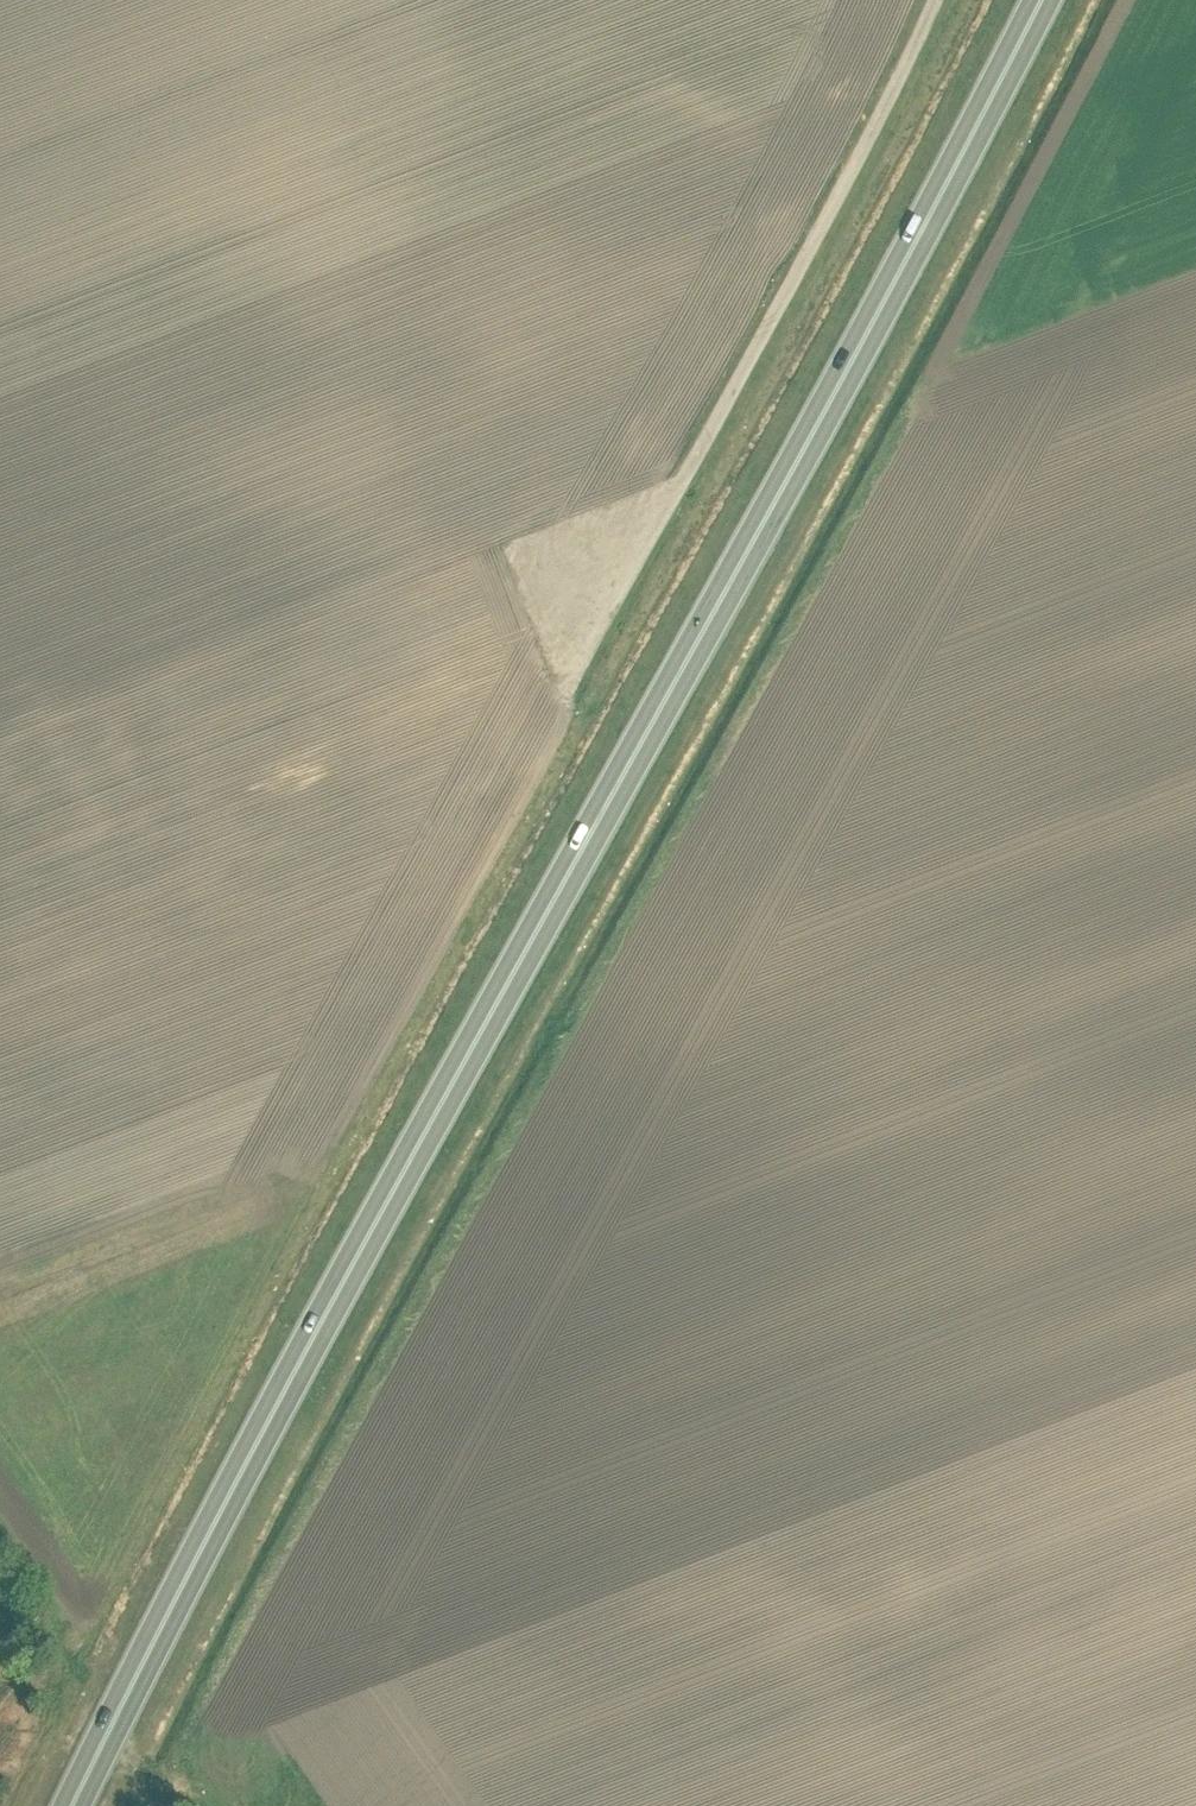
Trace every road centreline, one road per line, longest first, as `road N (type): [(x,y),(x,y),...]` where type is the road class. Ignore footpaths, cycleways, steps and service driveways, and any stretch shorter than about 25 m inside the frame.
road 1 (trunk): [(72,1805),(237,1483),(1041,0)]
road 2 (unclassified): [(586,570),(677,492),(936,0)]

